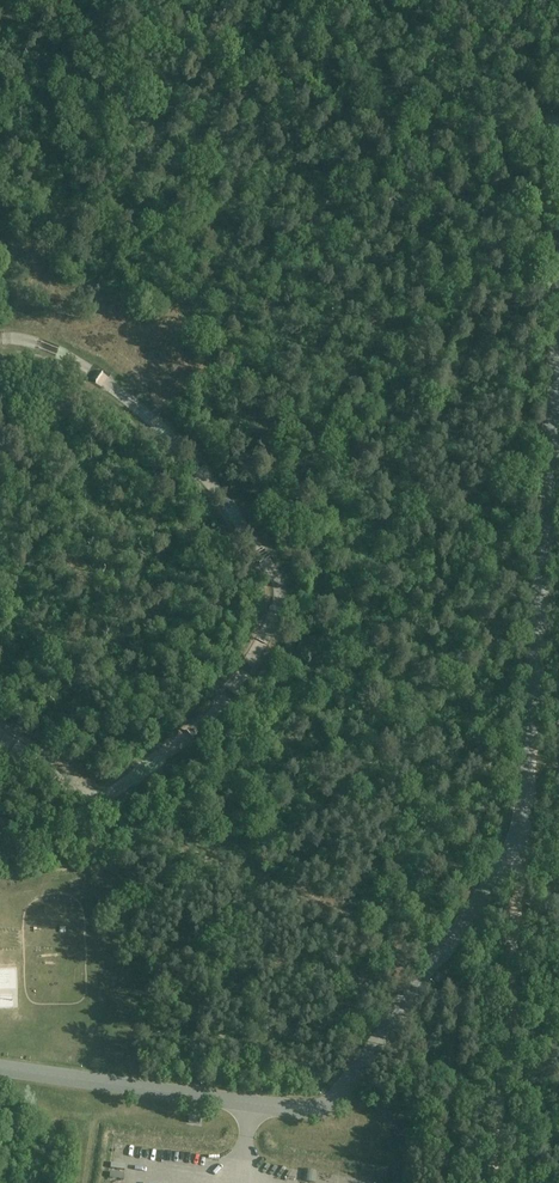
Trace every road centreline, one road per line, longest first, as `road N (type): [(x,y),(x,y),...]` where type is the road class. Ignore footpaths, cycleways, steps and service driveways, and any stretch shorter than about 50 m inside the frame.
road 1 (unclassified): [(496,873),(520,830),(558,334)]
road 2 (track): [(60,737),(70,540),(84,478),(29,340)]
road 3 (track): [(520,830),(492,1182)]
road 4 (track): [(252,545),(181,677),(165,693),(60,737),(38,757)]

